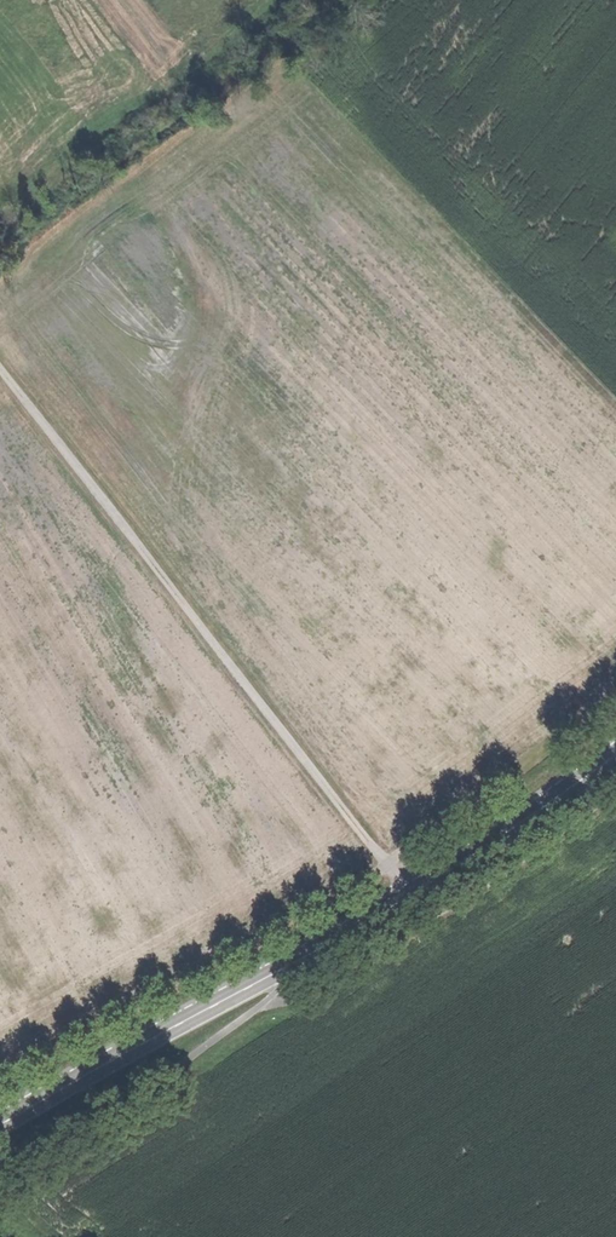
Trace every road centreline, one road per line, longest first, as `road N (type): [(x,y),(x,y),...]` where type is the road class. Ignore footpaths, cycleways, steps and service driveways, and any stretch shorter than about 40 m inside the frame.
road 1 (secondary): [(615,753),(411,894),(0,1125)]
road 2 (track): [(0,368),(411,894)]

